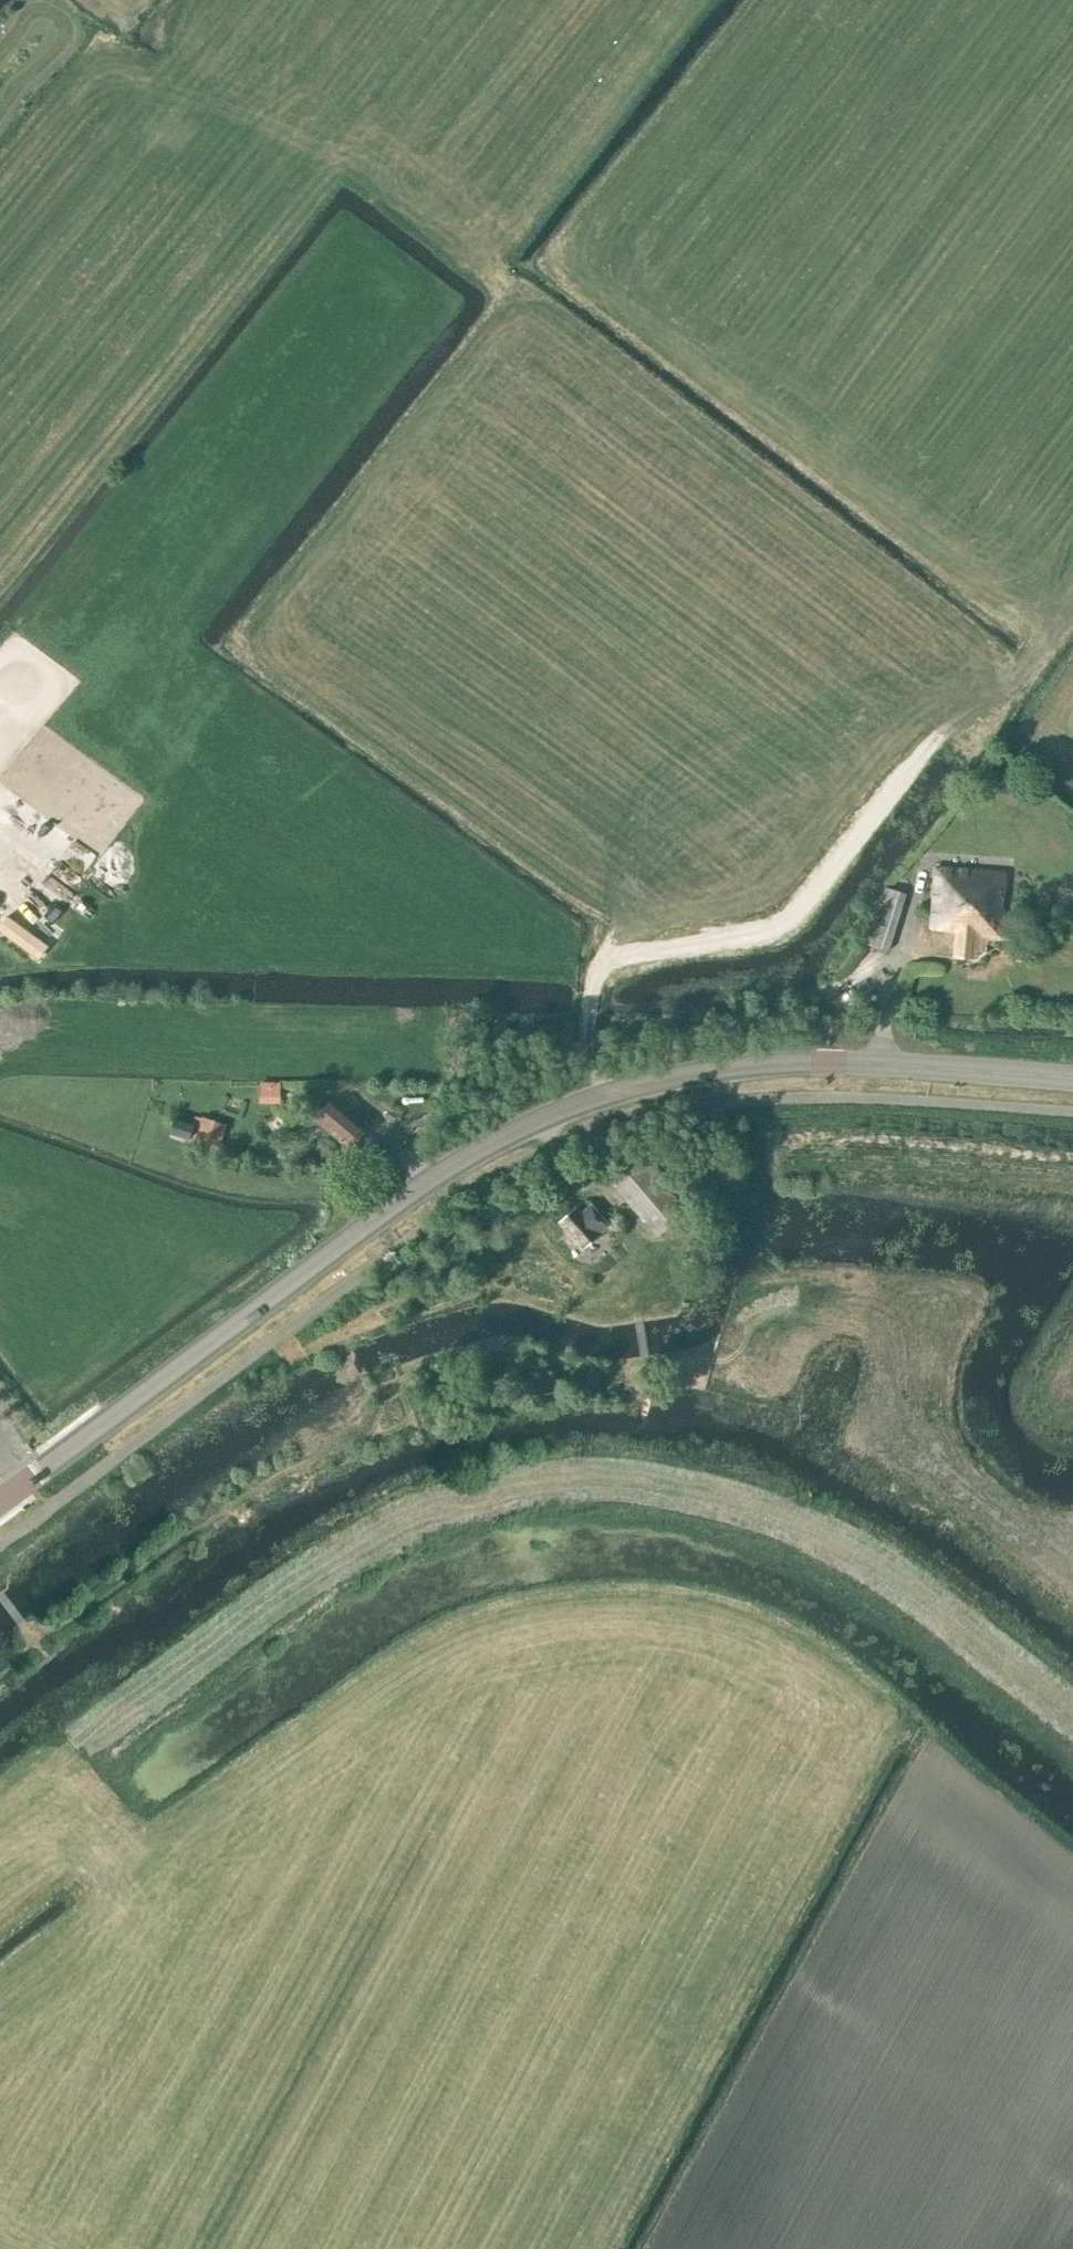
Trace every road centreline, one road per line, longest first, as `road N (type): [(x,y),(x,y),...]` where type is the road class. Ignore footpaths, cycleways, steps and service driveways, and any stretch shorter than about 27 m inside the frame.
road 1 (secondary): [(1072,1079),(789,1063),(686,1075),(570,1108),(482,1150),(378,1218),(0,1502)]

